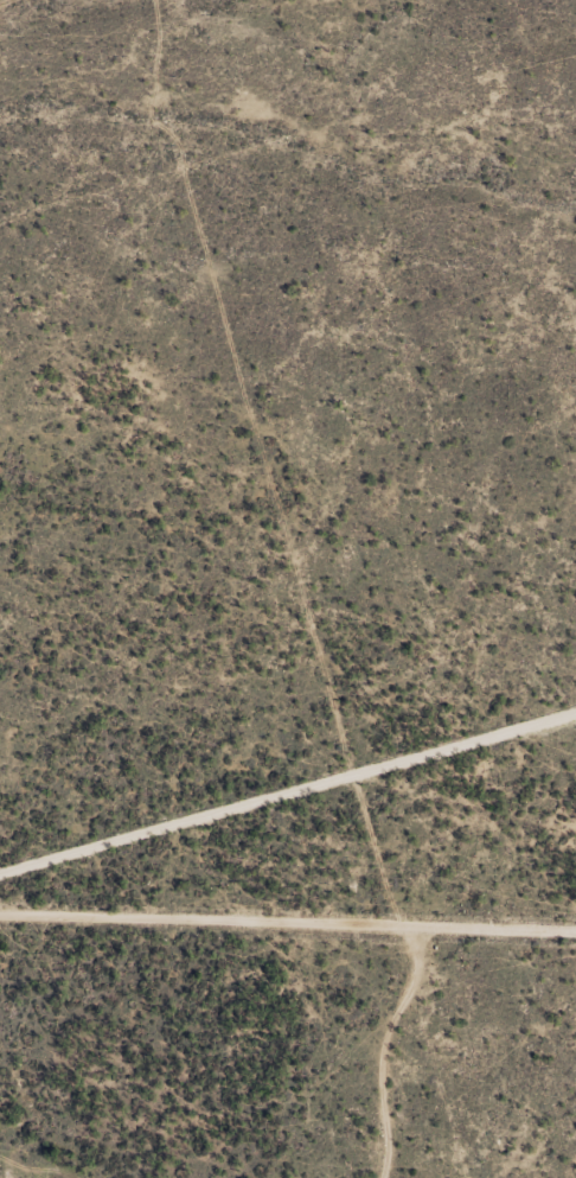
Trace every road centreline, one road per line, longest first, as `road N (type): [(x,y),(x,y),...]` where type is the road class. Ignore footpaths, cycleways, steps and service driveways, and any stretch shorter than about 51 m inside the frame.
road 1 (residential): [(575,928),(0,916)]

